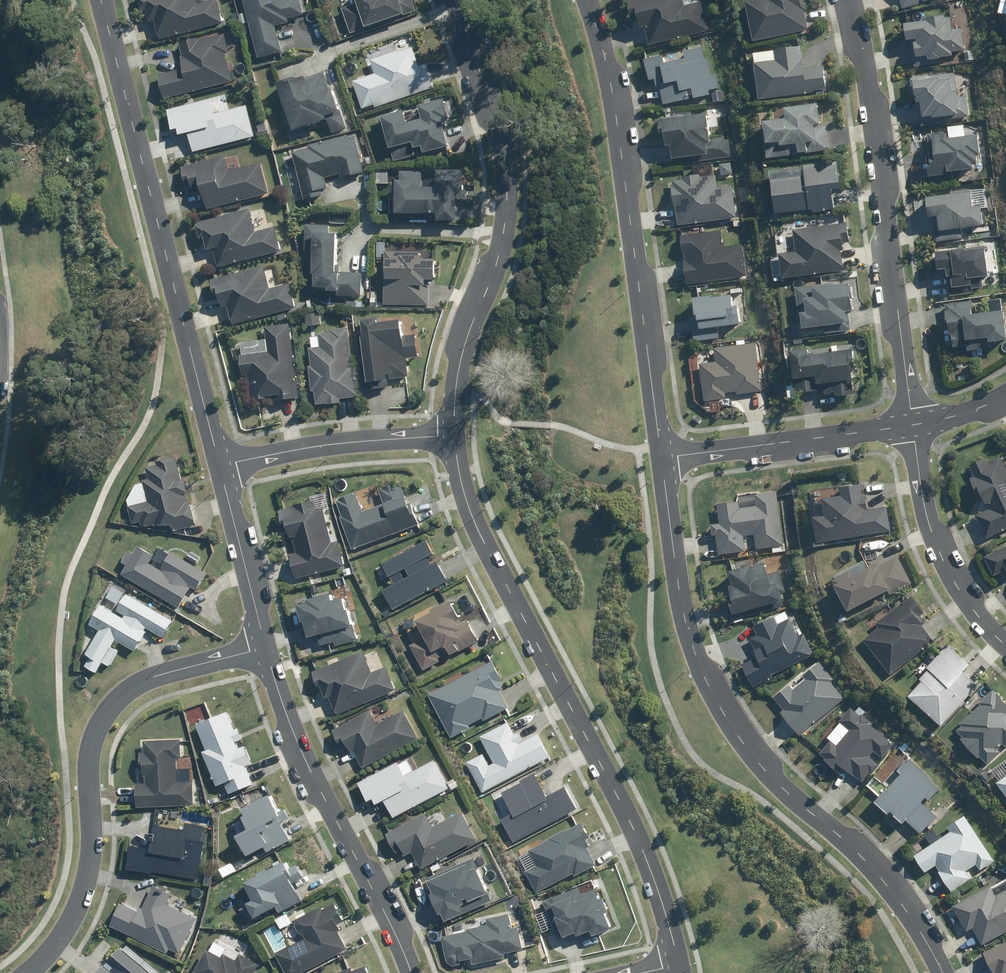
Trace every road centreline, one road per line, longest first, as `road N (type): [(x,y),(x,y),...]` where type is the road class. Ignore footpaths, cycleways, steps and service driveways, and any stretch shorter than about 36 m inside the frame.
road 1 (tertiary): [(664,459),(692,642),(719,706),(780,781),(893,892),(944,972)]
road 2 (residential): [(451,438),(491,546),(653,877),(674,962)]
road 3 (residential): [(219,465),(105,0)]
road 4 (tertiary): [(587,0),(617,121),(664,459)]
road 5 (residential): [(30,972),(56,943),(91,866),(88,758),(108,709),(137,682),(266,647)]
road 6 (residential): [(452,0),(499,138),(504,187),(504,236),(475,315),(451,438)]
road 7 (residential): [(851,0),(913,424)]
road 8 (residential): [(413,972),(266,647)]
road 9 (residential): [(913,424),(664,459)]
road 10 (residential): [(913,424),(932,531),(973,605),(1005,639)]
road 11 (residential): [(219,465),(389,438),(451,438)]
road 12 (residential): [(266,647),(219,465)]

